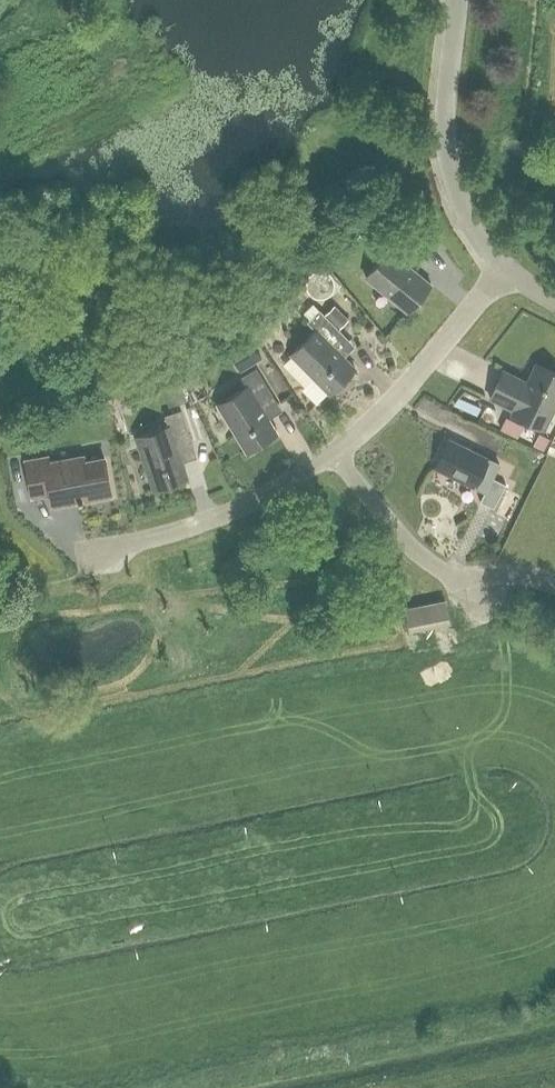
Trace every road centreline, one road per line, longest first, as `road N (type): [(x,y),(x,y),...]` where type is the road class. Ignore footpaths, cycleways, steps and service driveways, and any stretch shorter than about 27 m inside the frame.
road 1 (unclassified): [(508,271),(477,235),(451,169),(446,117),(459,0)]
road 2 (residential): [(92,557),(215,521),(336,456)]
road 3 (residential): [(336,456),(401,399),(508,271)]
road 4 (unclassified): [(535,579),(441,572),(336,456)]

